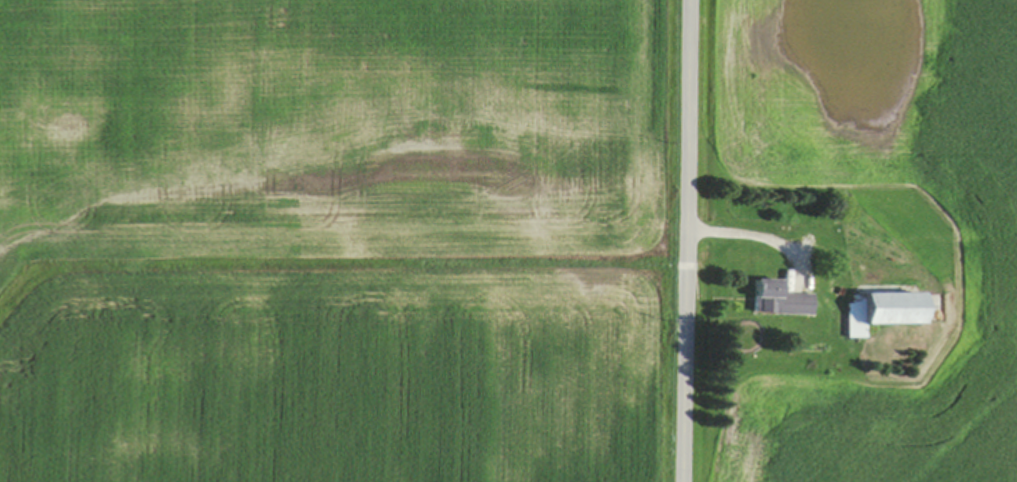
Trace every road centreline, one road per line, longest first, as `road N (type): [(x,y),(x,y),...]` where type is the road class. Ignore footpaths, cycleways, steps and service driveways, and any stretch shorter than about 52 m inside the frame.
road 1 (tertiary): [(686,481),(694,0)]

